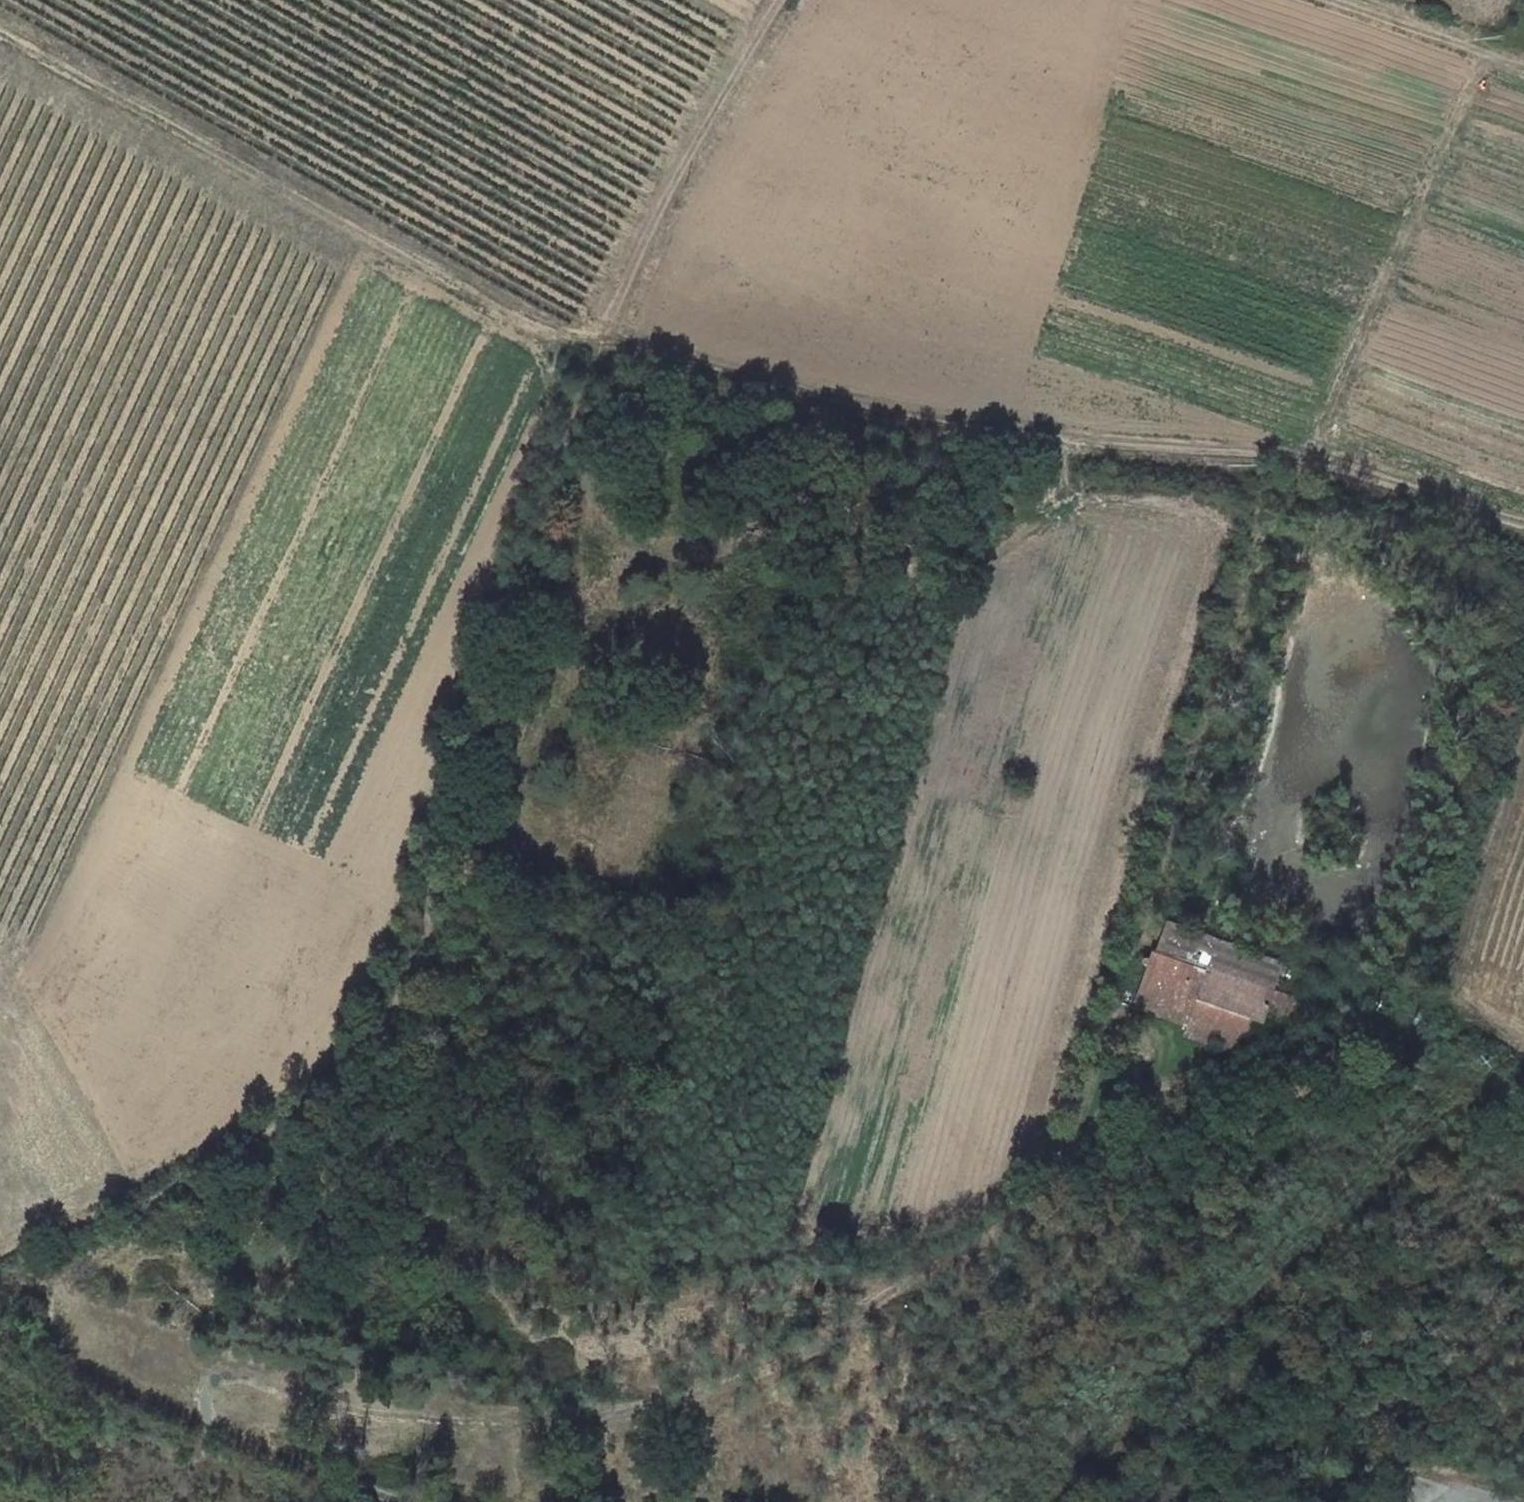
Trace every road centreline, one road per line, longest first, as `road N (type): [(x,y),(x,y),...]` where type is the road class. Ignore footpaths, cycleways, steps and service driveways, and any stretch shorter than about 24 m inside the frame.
road 1 (track): [(1523,529),(1326,469),(923,421),(512,320),(0,37)]
road 2 (track): [(786,0),(675,175),(599,346)]
road 3 (track): [(401,1501),(235,1446),(206,1421),(201,1393)]
road 4 (track): [(1447,1501),(1405,1478),(1367,1472),(1310,1474),(1242,1501)]

